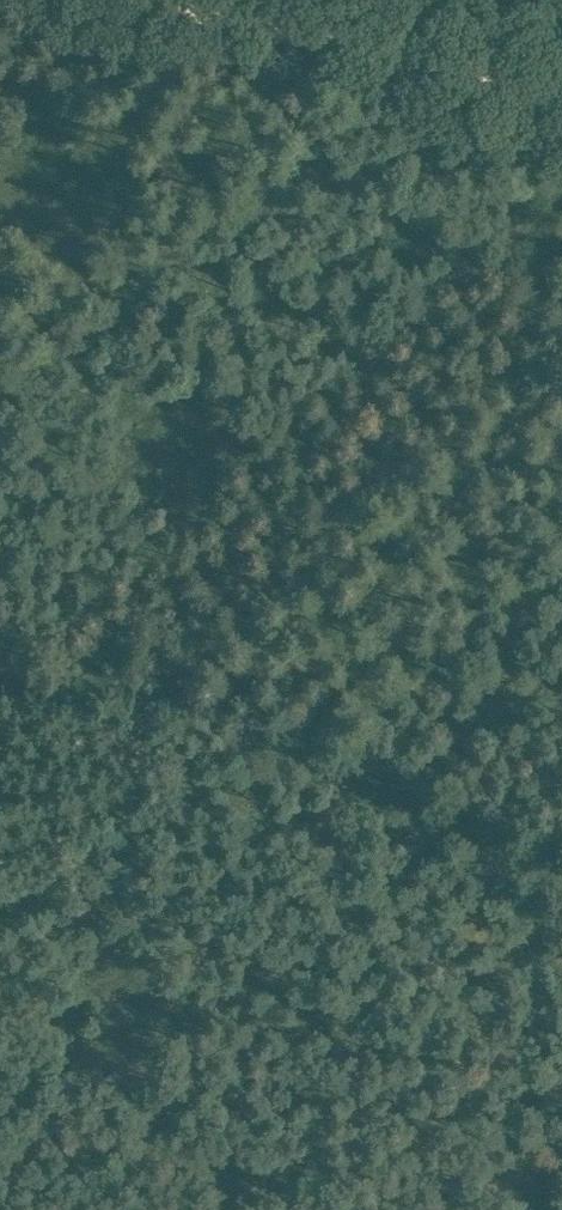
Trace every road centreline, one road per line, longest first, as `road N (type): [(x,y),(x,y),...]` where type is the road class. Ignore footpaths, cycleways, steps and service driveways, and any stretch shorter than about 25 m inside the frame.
road 1 (track): [(175,0),(561,96)]

